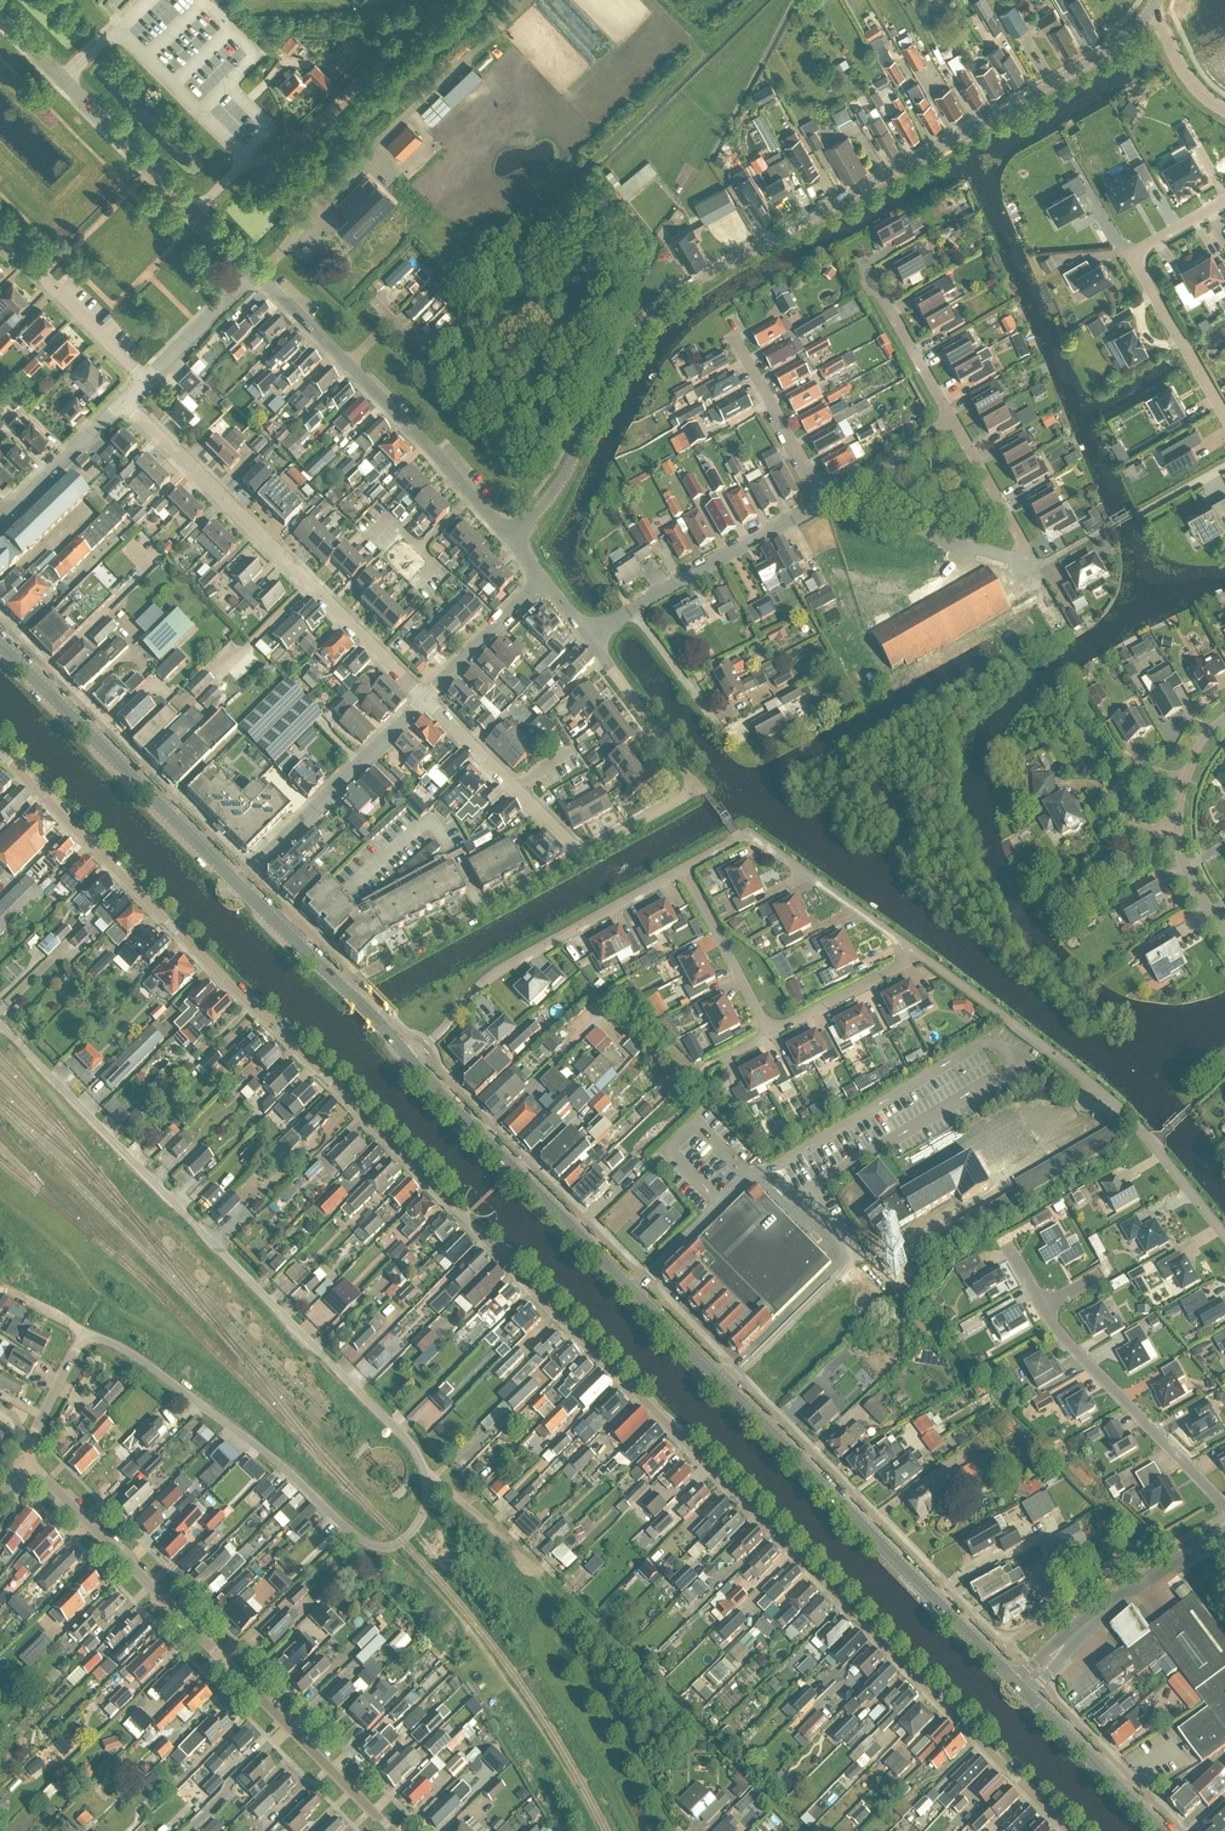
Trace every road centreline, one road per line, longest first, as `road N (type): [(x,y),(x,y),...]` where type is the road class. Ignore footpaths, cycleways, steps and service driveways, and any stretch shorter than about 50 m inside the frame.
road 1 (residential): [(1060,1830),(0,754)]
road 2 (unclassified): [(0,1025),(401,1436),(425,1478),(420,1524),(390,1549),(352,1537),(248,1440),(126,1352),(83,1332)]
road 3 (tertiary): [(1024,1690),(411,1062)]
road 4 (unclassified): [(511,543),(561,486),(621,357),(667,297),(1123,37),(1153,7)]
road 5 (unclassified): [(390,1830),(25,1459)]
road 6 (residential): [(425,701),(124,400)]
road 7 (unclassified): [(511,543),(253,272)]
road 8 (unclassified): [(253,272),(0,12)]
road 9 (tertiary): [(240,889),(0,647)]
road 10 (residential): [(411,1062),(500,973),(687,872)]
road 11 (residential): [(582,856),(700,787),(582,631)]
road 12 (residential): [(1224,201),(1149,244),(1139,261),(1224,420)]
road 13 (residential): [(342,989),(582,856)]
road 14 (residential): [(1224,1509),(1044,1310)]
road 15 (unclassified): [(240,889),(425,701)]
road 16 (tertiary): [(1024,1690),(1106,1608),(1224,1537)]
road 17 (residential): [(629,610),(825,504)]
road 18 (residential): [(923,957),(750,837),(741,842)]
road 19 (residential): [(582,856),(425,701)]
road 20 (residential): [(1034,570),(825,504)]
road 21 (residential): [(145,380),(0,232)]
road 22 (tertiary): [(1160,1830),(1024,1690)]
road 23 (residential): [(1007,1020),(1153,1146)]
road 24 (residential): [(825,504),(734,338)]
road 25 (residential): [(769,1039),(687,872)]
road 26 (residential): [(769,1039),(923,957)]
road 27 (unclassified): [(0,522),(124,400)]
road 28 (residential): [(1034,570),(950,420)]
road 29 (residential): [(950,420),(866,274)]
road 30 (unclassified): [(425,701),(534,573)]
road 31 (residential): [(720,733),(629,610)]
road 32 (unclassified): [(145,380),(253,272)]
road 33 (residential): [(825,504),(903,461),(950,420)]
road 34 (tertiary): [(342,989),(240,889)]
road 35 (unclassified): [(83,1332),(25,1459)]
road 36 (residential): [(1172,829),(1141,829),(1126,818),(1123,798),(1143,775),(1181,785)]
road 37 (residential): [(1153,7),(1181,74),(1224,111)]

